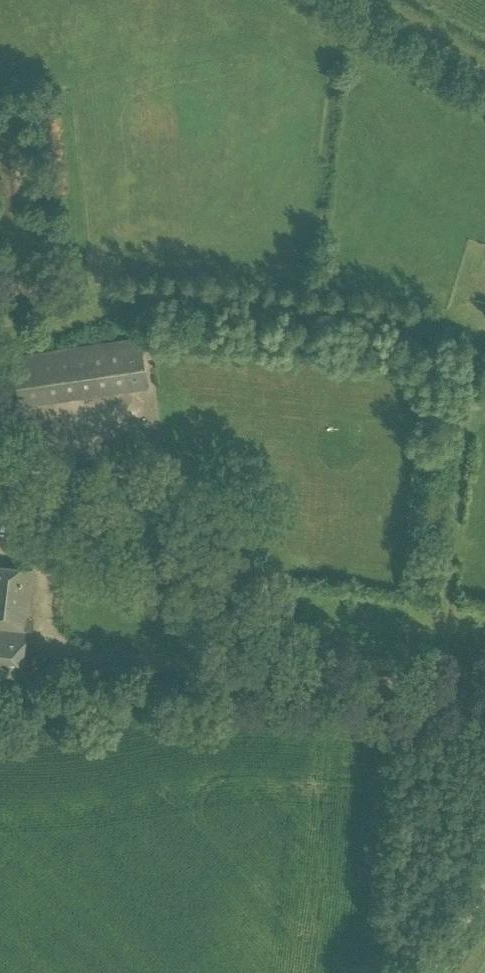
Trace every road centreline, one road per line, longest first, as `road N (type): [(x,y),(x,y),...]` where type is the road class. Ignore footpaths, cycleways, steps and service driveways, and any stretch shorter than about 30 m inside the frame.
road 1 (unclassified): [(484,78),(349,0)]

